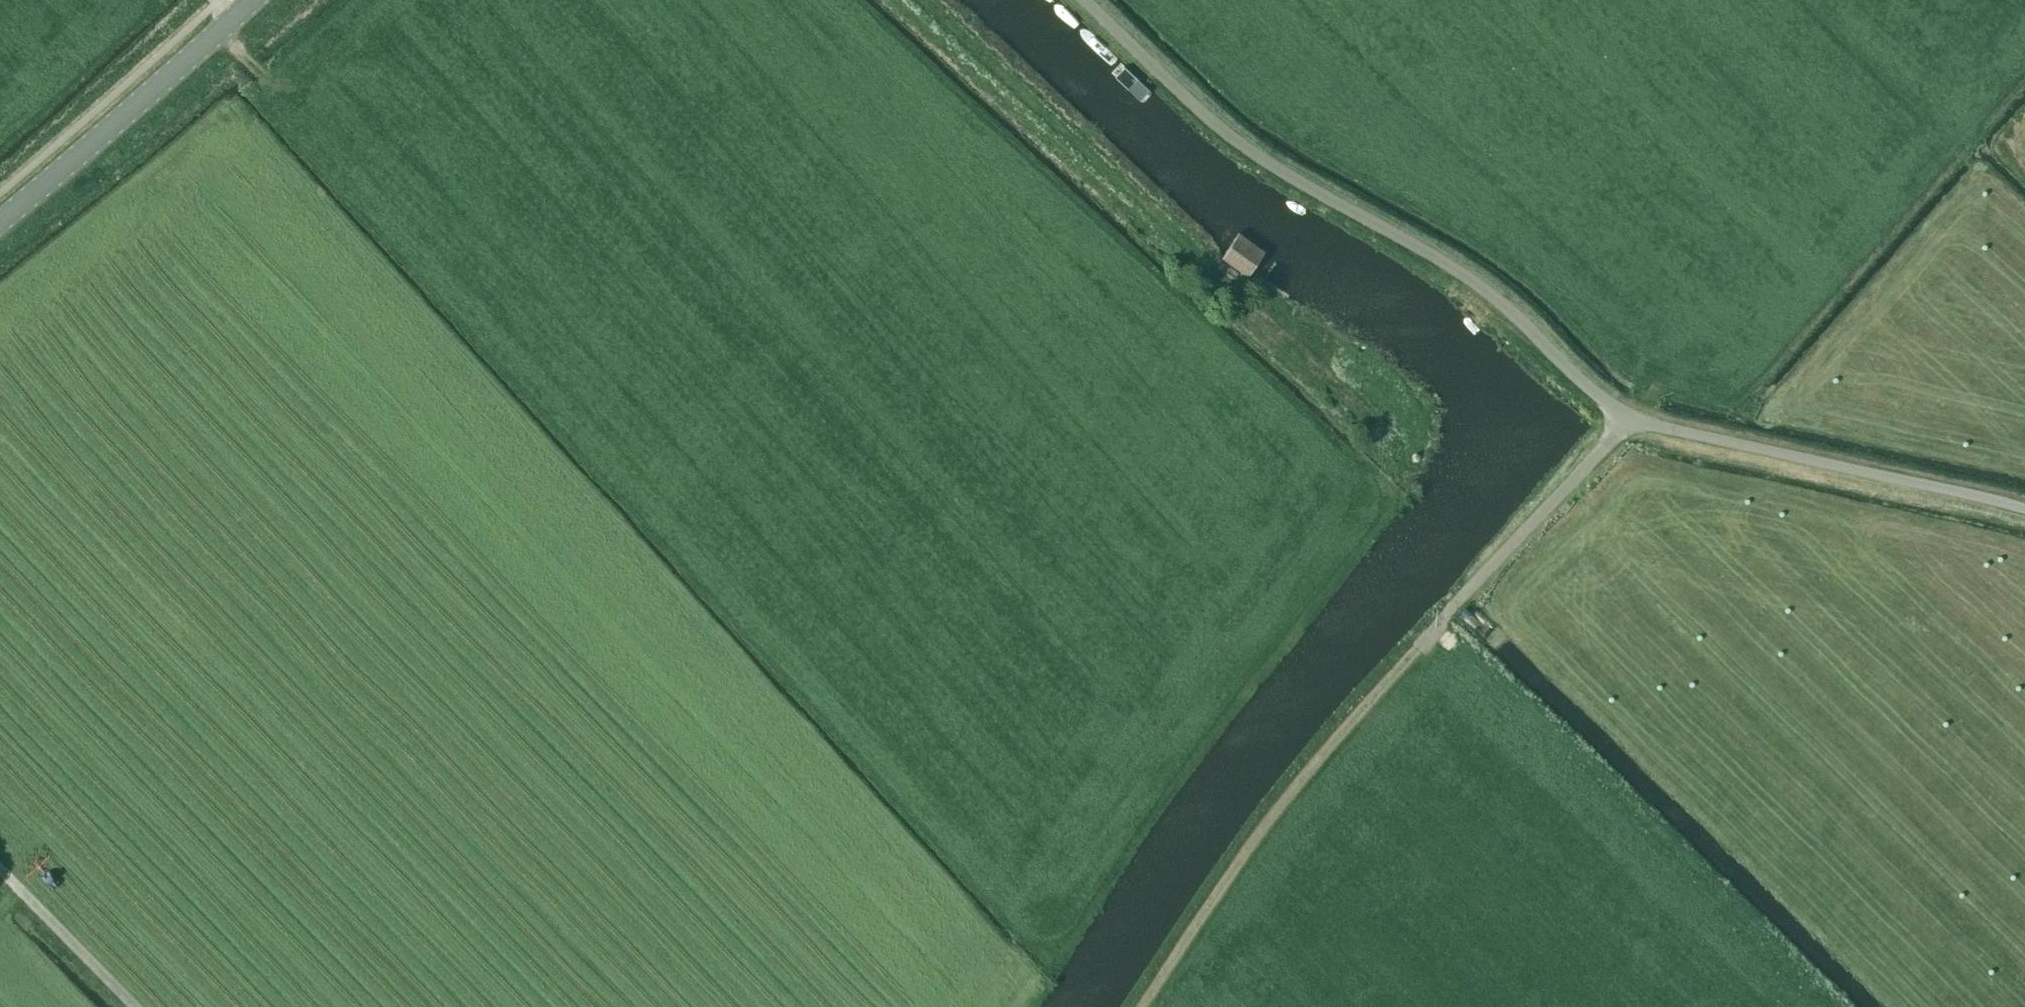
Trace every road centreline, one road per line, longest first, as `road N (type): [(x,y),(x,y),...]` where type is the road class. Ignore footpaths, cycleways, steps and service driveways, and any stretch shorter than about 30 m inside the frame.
road 1 (unclassified): [(1622,420),(1479,283),(1219,129),(1086,0)]
road 2 (track): [(1419,645),(1287,791),(1141,1006)]
road 3 (unclassified): [(2024,507),(1622,420)]
road 4 (tertiary): [(0,225),(252,0)]
road 5 (unclassified): [(1419,645),(1622,420)]
road 6 (track): [(0,869),(134,1006)]

